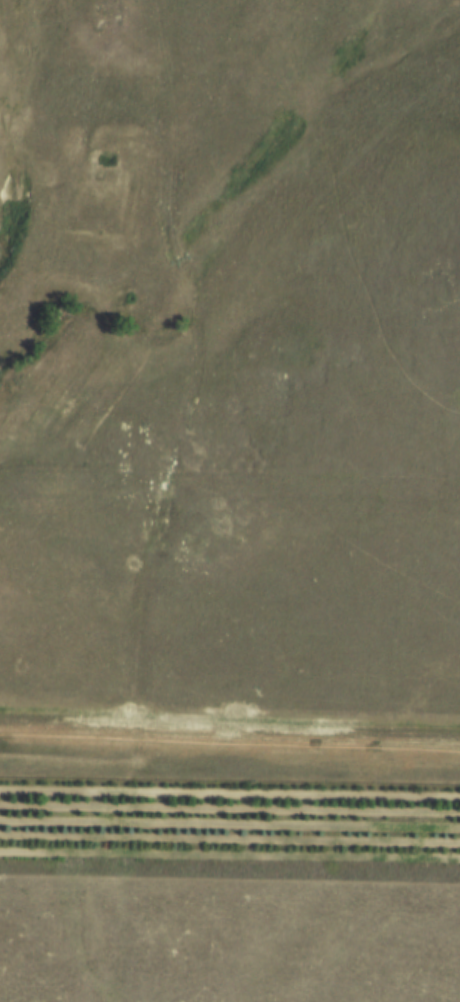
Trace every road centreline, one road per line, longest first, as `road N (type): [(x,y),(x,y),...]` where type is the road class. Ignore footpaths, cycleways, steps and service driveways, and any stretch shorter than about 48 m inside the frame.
road 1 (track): [(459,742),(0,730)]

